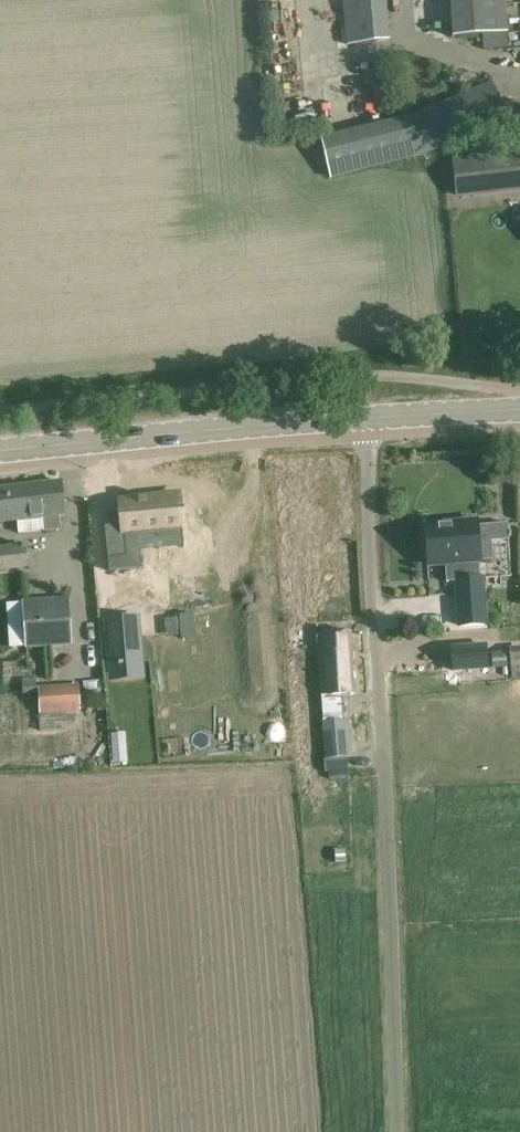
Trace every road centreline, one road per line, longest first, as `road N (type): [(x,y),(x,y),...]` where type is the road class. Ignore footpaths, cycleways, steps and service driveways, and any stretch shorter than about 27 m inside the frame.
road 1 (unclassified): [(400,1131),(365,421)]
road 2 (tertiary): [(365,421),(0,451)]
road 3 (tertiary): [(519,410),(365,421)]

